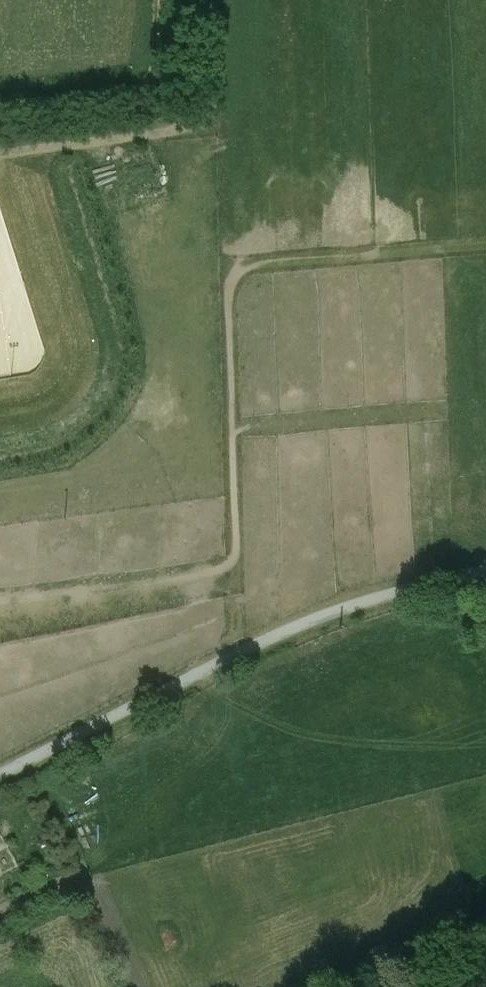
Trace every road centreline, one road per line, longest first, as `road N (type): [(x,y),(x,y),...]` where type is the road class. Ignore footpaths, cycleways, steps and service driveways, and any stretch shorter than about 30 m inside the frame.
road 1 (unclassified): [(485,569),(324,615),(0,775)]
road 2 (track): [(206,0),(208,106),(175,130),(0,155)]

